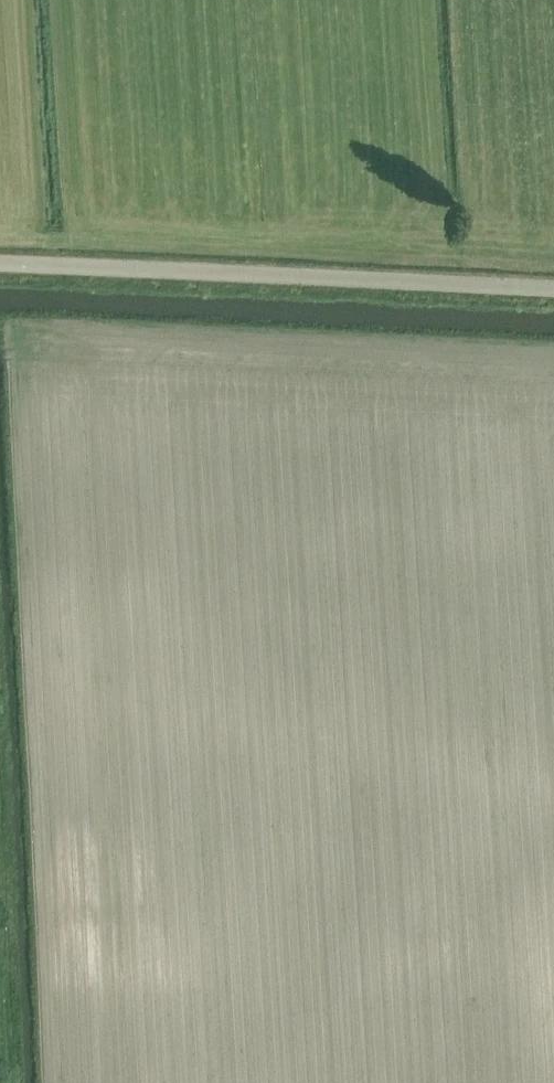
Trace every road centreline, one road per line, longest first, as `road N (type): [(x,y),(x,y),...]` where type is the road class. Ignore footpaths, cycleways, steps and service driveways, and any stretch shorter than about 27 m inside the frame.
road 1 (unclassified): [(553,289),(0,264)]

